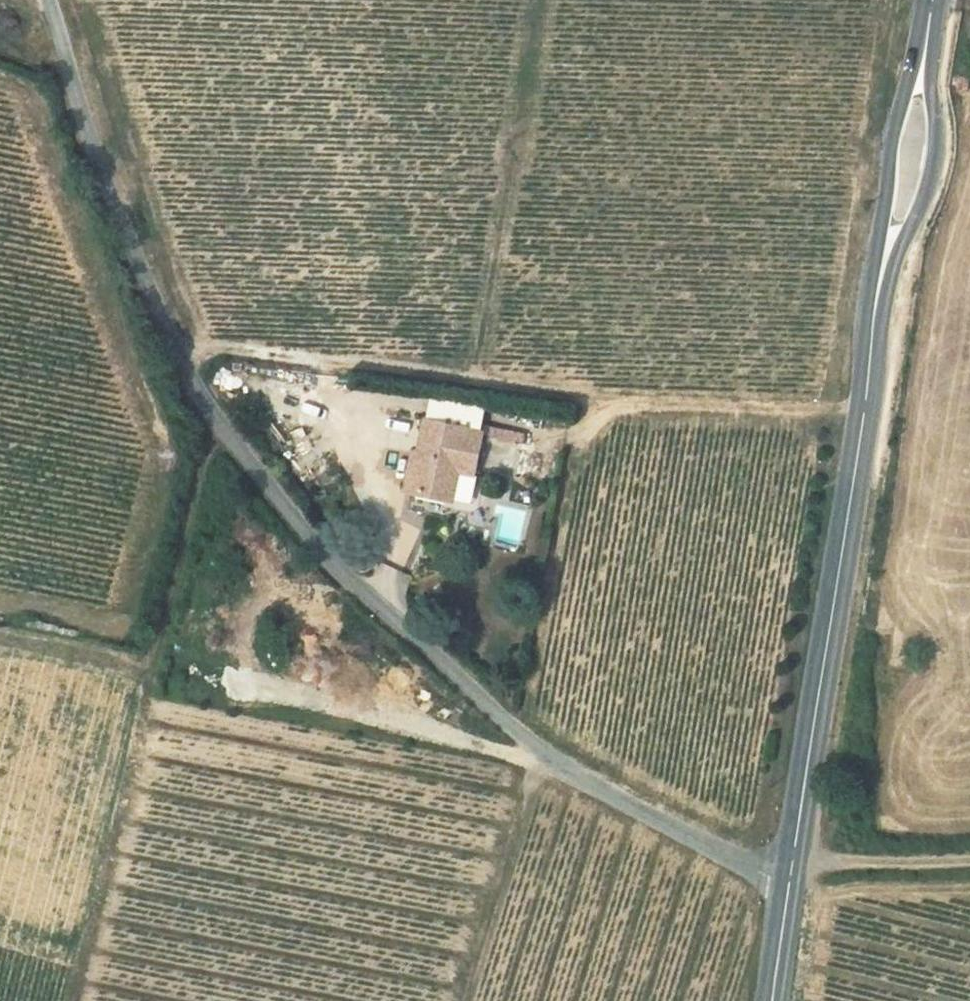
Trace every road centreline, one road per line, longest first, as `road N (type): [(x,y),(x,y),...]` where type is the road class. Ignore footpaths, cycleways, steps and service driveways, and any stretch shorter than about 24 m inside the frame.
road 1 (unclassified): [(793,869),(740,862),(545,757),(300,534),(205,405),(176,350),(110,194),(46,0)]
road 2 (secondary): [(793,869),(934,0)]
road 3 (track): [(176,350),(604,406),(866,419)]
road 4 (track): [(262,686),(520,757),(534,747)]
road 5 (track): [(545,757),(470,1000)]
road 6 (track): [(793,869),(969,859)]
road 7 (secondary): [(779,1000),(793,869)]

